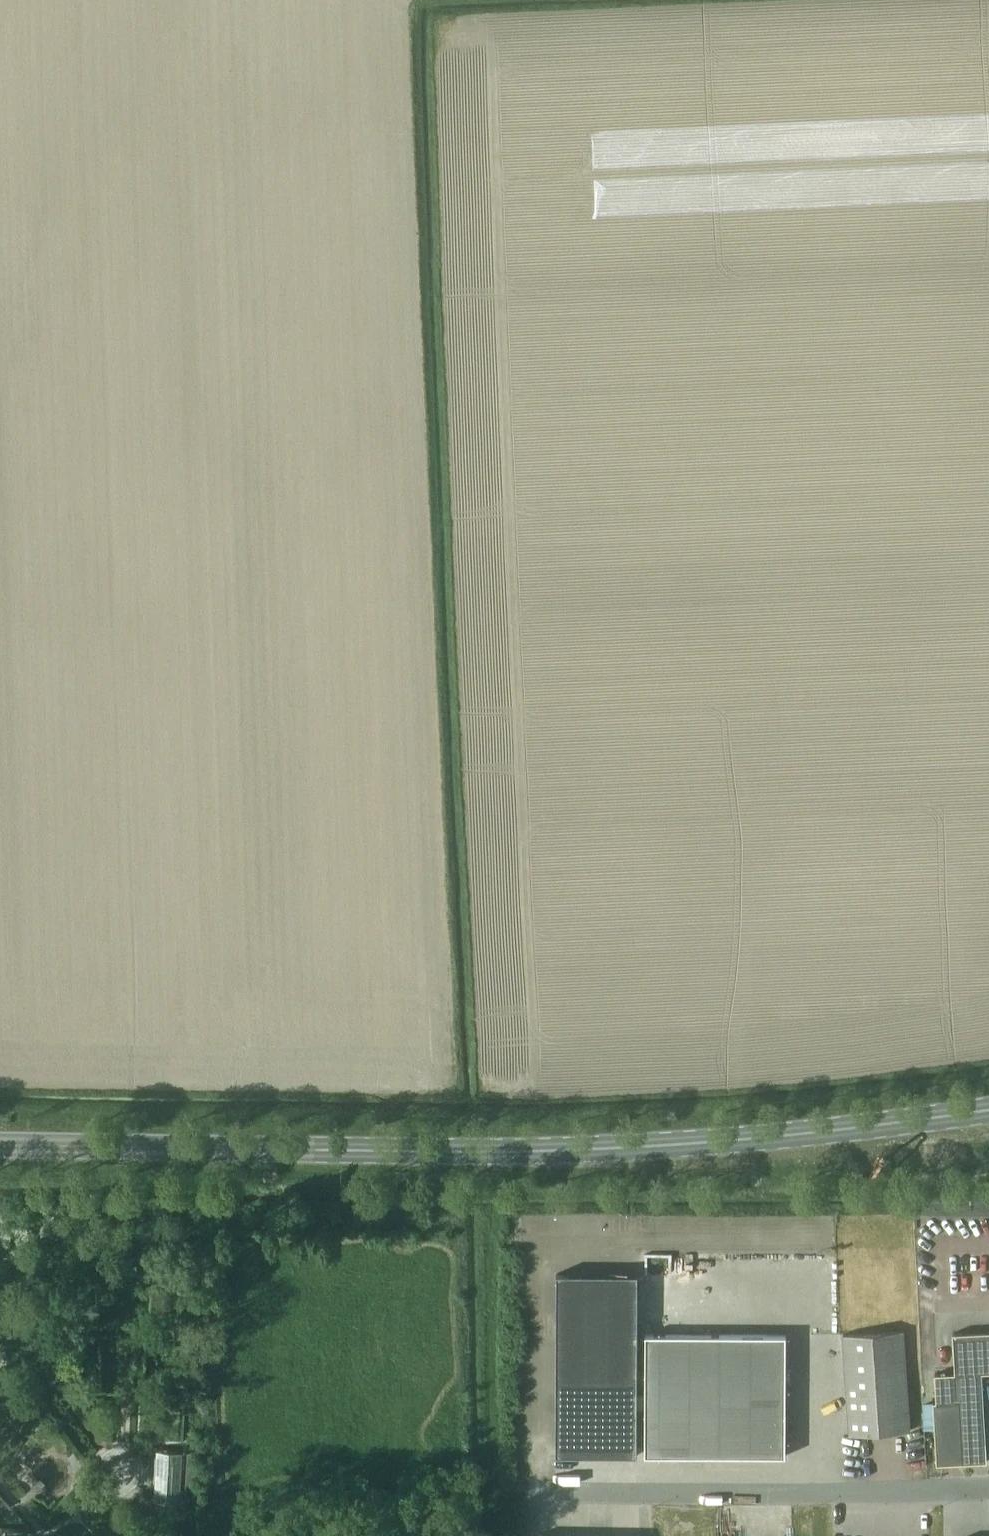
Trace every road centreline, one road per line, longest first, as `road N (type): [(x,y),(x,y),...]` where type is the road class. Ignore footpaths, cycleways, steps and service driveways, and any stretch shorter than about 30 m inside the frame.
road 1 (primary): [(0,1144),(562,1149),(753,1139),(988,1110)]
road 2 (unclassified): [(540,1493),(988,1486)]

